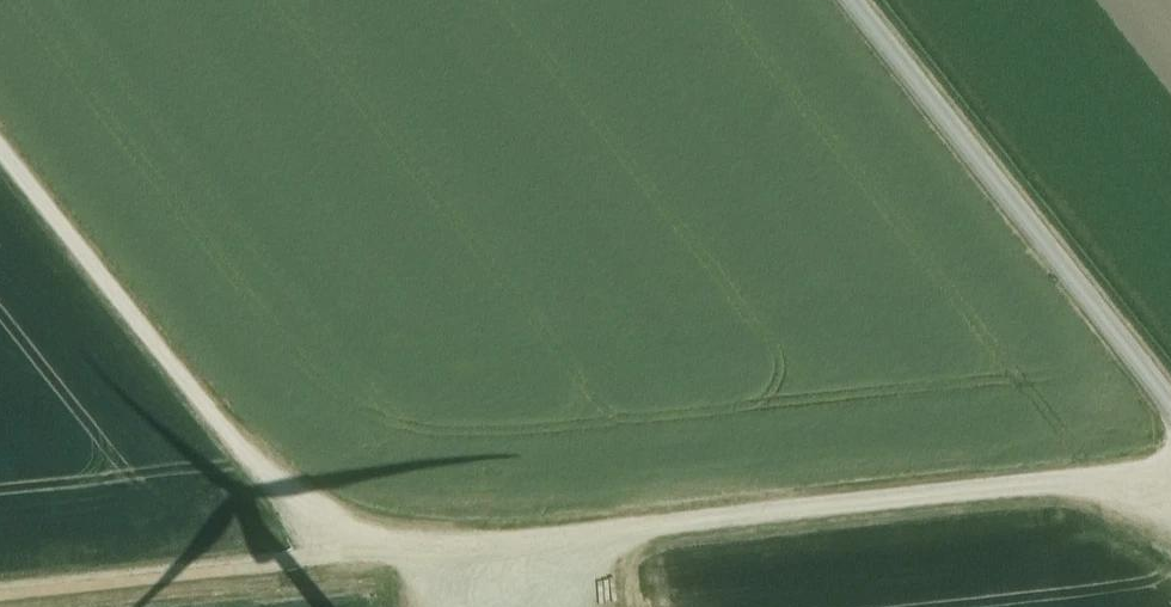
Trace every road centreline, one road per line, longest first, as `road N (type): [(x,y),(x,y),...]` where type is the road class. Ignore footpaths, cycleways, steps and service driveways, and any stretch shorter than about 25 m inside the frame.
road 1 (track): [(1170,473),(0,592)]
road 2 (track): [(411,546),(334,517),(263,468),(0,141)]
road 3 (unclassified): [(1170,404),(855,0)]

